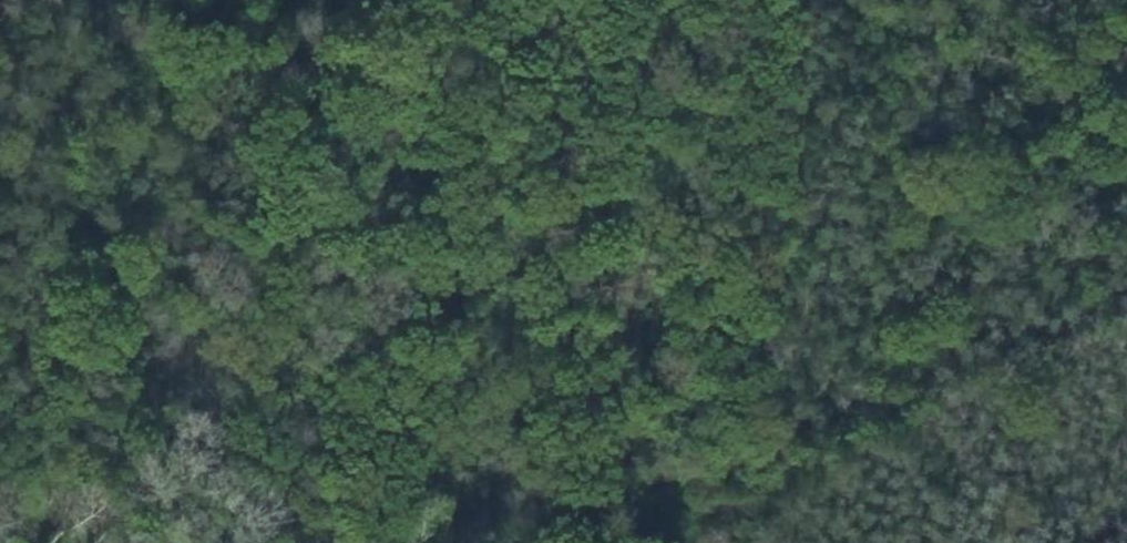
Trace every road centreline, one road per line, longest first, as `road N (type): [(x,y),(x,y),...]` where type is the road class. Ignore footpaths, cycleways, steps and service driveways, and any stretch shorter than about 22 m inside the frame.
road 1 (track): [(1126,281),(1017,344),(791,421),(592,466),(430,467),(173,530),(76,523),(0,495)]
road 2 (track): [(618,0),(343,48),(184,20),(137,0)]

